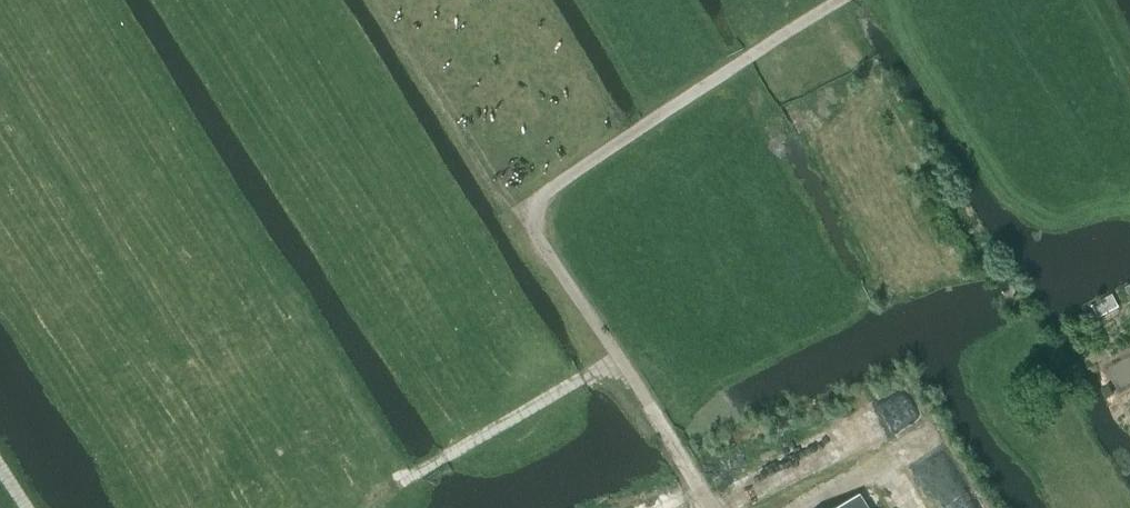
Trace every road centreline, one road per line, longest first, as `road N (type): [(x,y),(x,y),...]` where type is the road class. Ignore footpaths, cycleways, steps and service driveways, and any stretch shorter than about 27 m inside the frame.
road 1 (track): [(710,507),(542,247),(532,217),(540,195),(572,171),(838,0)]
road 2 (track): [(618,361),(393,485)]

